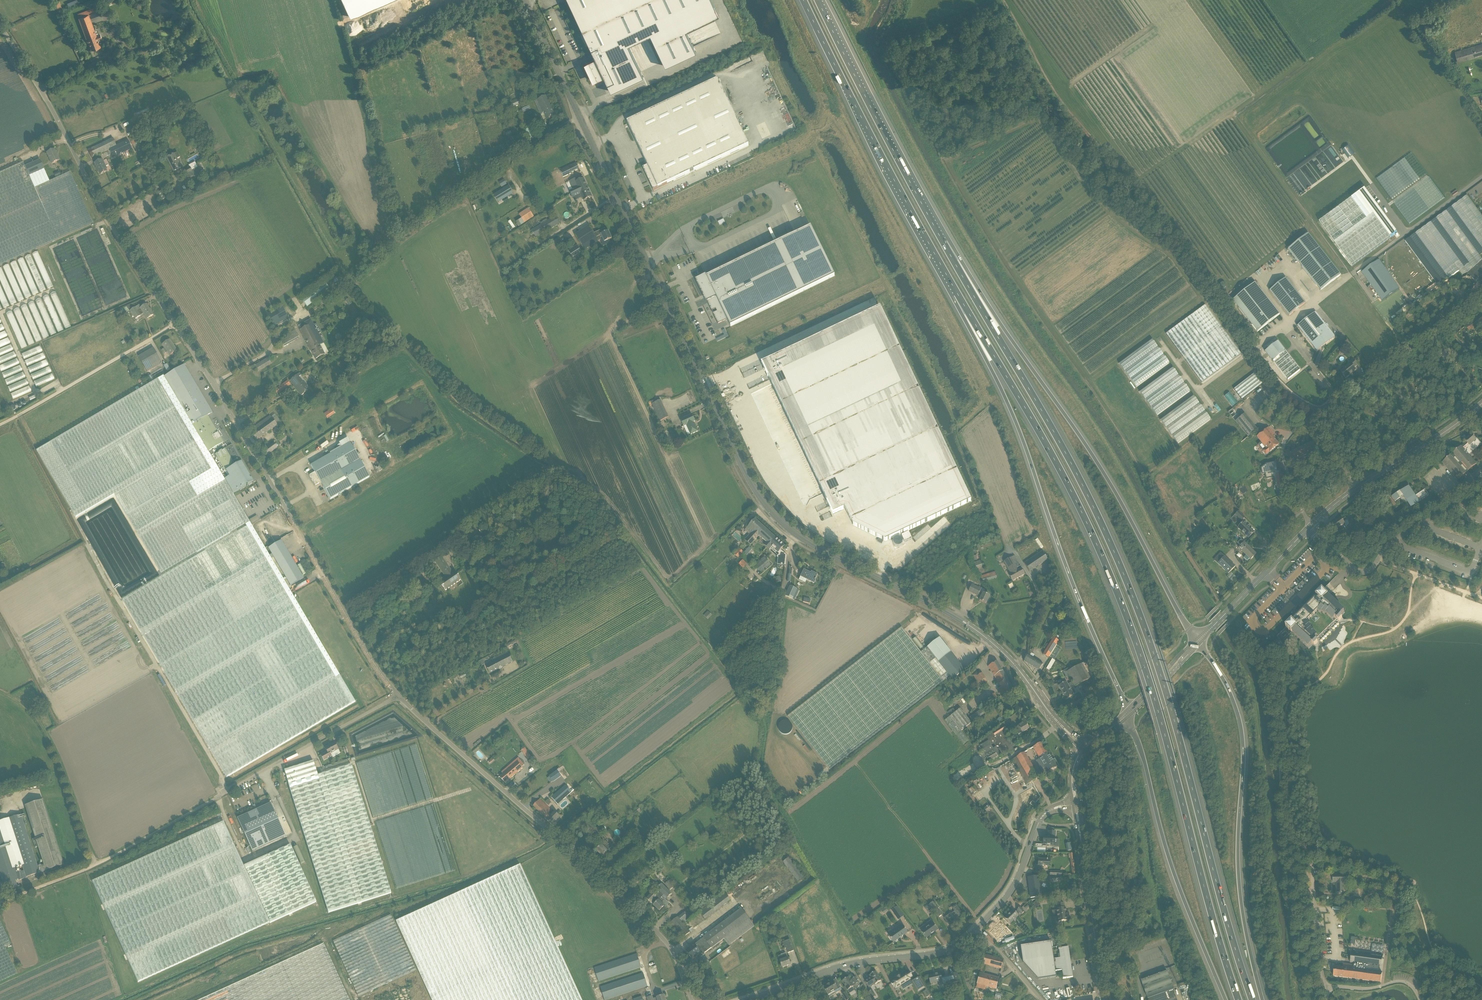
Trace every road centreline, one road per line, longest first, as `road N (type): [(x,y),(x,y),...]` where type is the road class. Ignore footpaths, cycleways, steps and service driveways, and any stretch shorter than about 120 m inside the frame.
road 1 (unclassified): [(692,999),(668,944),(411,708),(372,662),(0,27)]
road 2 (tertiary): [(1085,749),(978,631),(811,541),(766,505),(528,0)]
road 3 (motorway): [(1252,999),(1169,703),(1122,570),(1054,434),(943,243)]
road 4 (motorway): [(957,294),(1058,466),(1113,584),(1239,999)]
road 5 (track): [(994,0),(1041,94),(1049,129),(1076,171),(1111,209),(1173,252),(1278,384),(1318,411)]
road 6 (motorway): [(1198,642),(1104,473),(943,243)]
road 7 (motorway): [(957,294),(1017,424),(1128,714)]
road 8 (secondary): [(1198,642),(1334,505),(1481,403)]
road 9 (motorway): [(1262,999),(1241,894),(1240,722),(1198,642)]
road 10 (track): [(97,865),(399,696)]
road 11 (motorway): [(803,0),(957,294)]
road 12 (motorway): [(1128,714),(1173,870),(1226,999)]
road 13 (motorway): [(943,243),(818,0)]
road 14 (unclassified): [(748,999),(837,968),(947,951),(976,931)]
road 15 (track): [(0,692),(43,727),(97,865)]
road 16 (track): [(0,424),(175,325)]
road 17 (secondary): [(1104,999),(1076,803)]
road 18 (unclassified): [(976,931),(1013,890),(1044,814),(1076,803)]
road 19 (unclassified): [(1312,867),(1321,979),(1329,991)]

